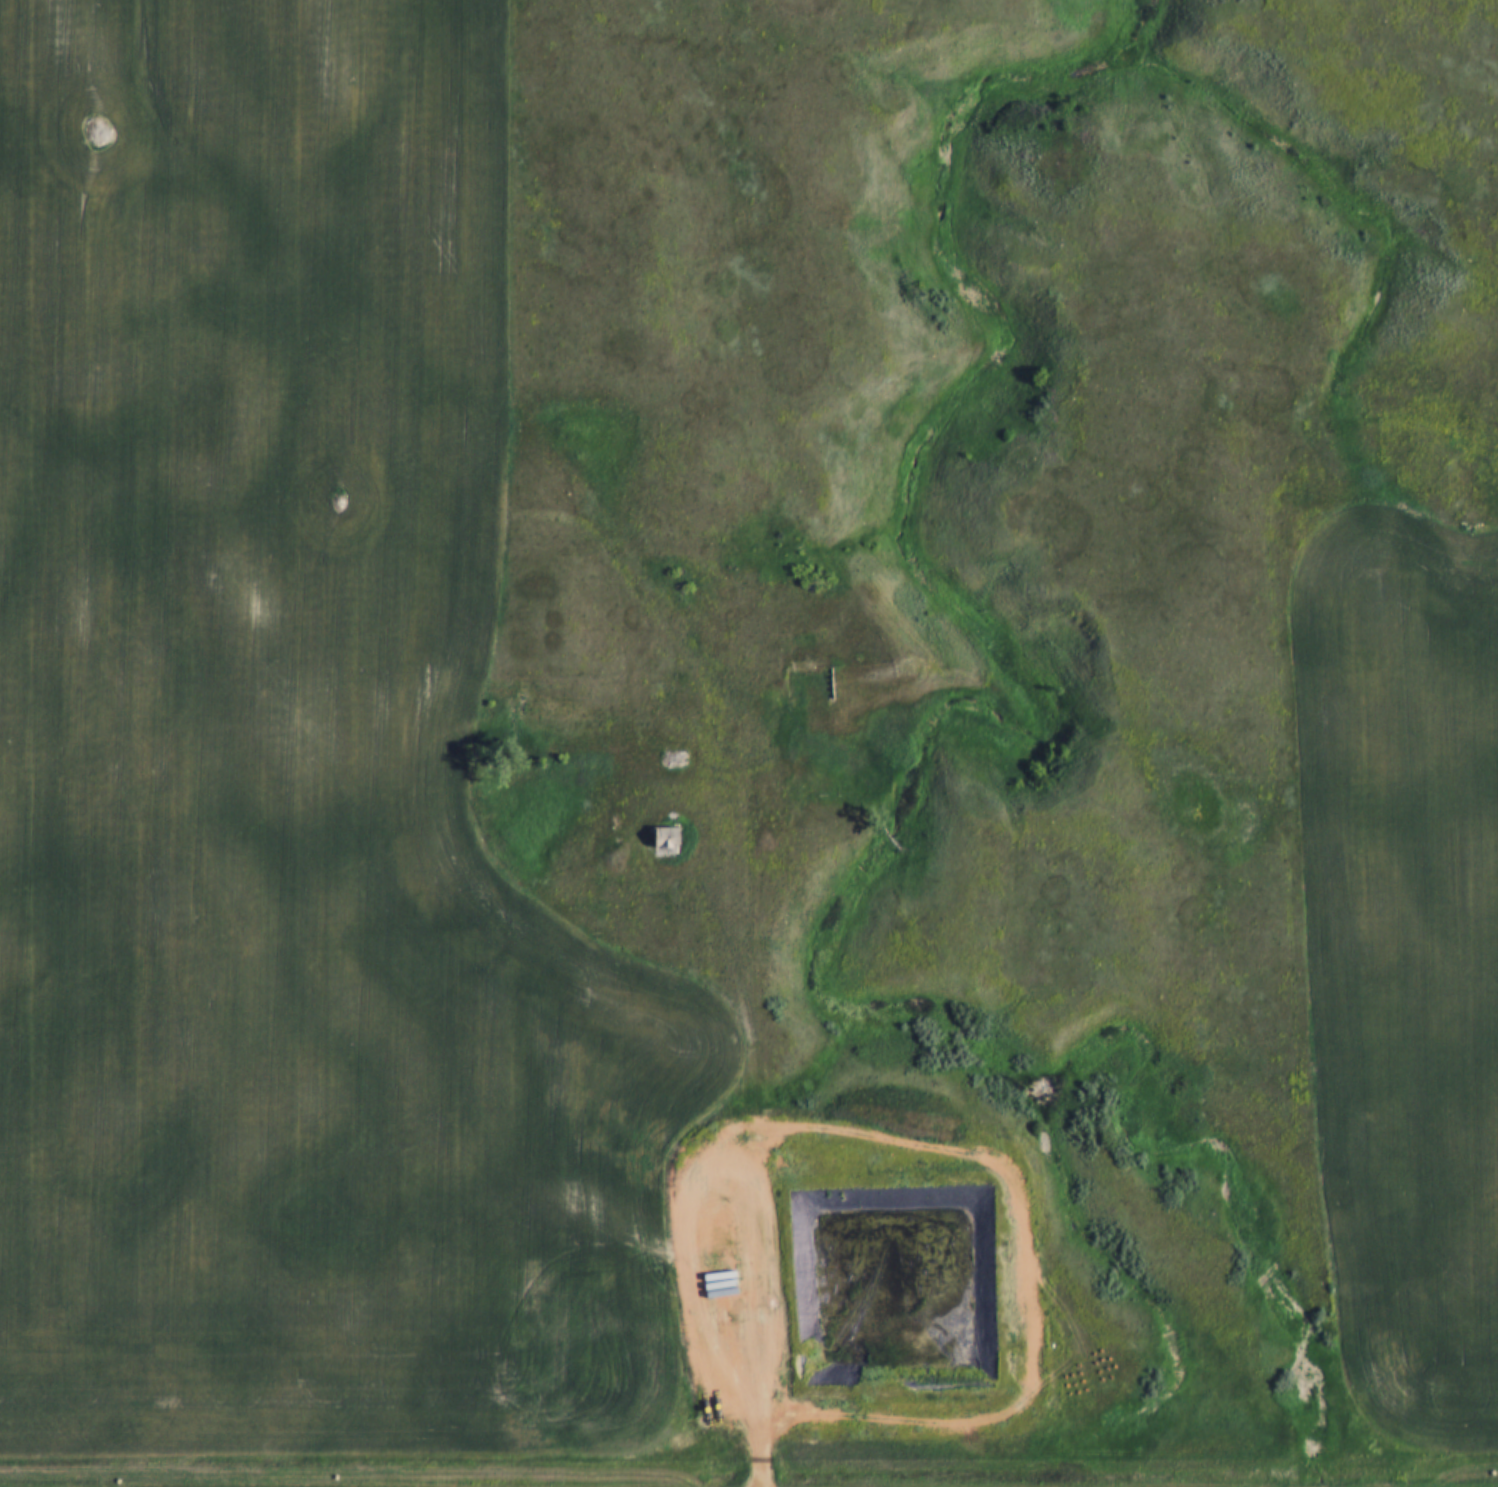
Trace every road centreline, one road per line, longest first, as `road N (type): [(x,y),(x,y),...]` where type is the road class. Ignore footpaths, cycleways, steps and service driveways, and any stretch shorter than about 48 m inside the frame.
road 1 (track): [(764,1163),(817,0)]

